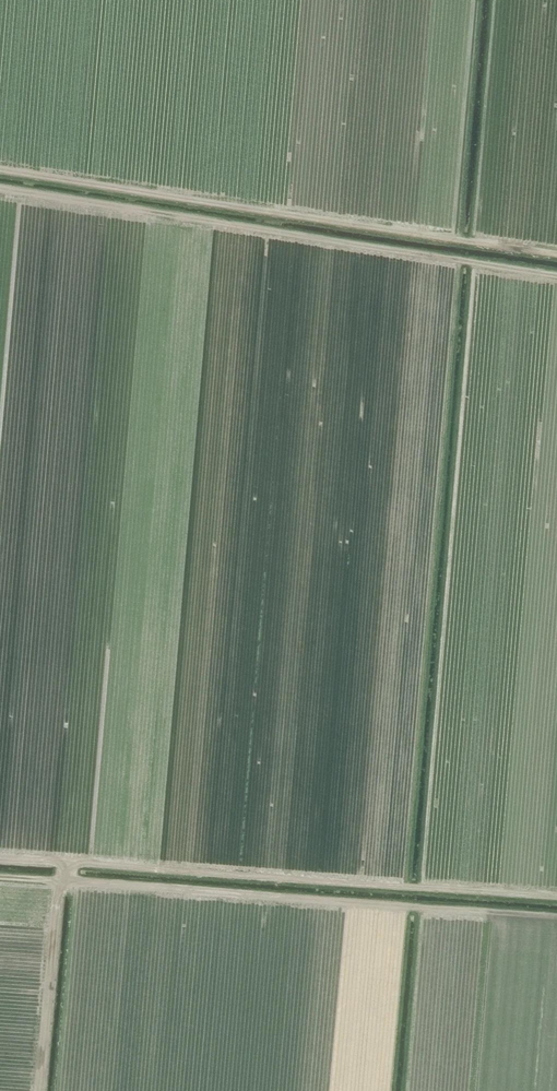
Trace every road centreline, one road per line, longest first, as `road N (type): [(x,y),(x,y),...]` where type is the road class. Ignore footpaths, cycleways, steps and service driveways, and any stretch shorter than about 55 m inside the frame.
road 1 (track): [(0,168),(556,255)]
road 2 (track): [(556,896),(62,860),(62,877)]

